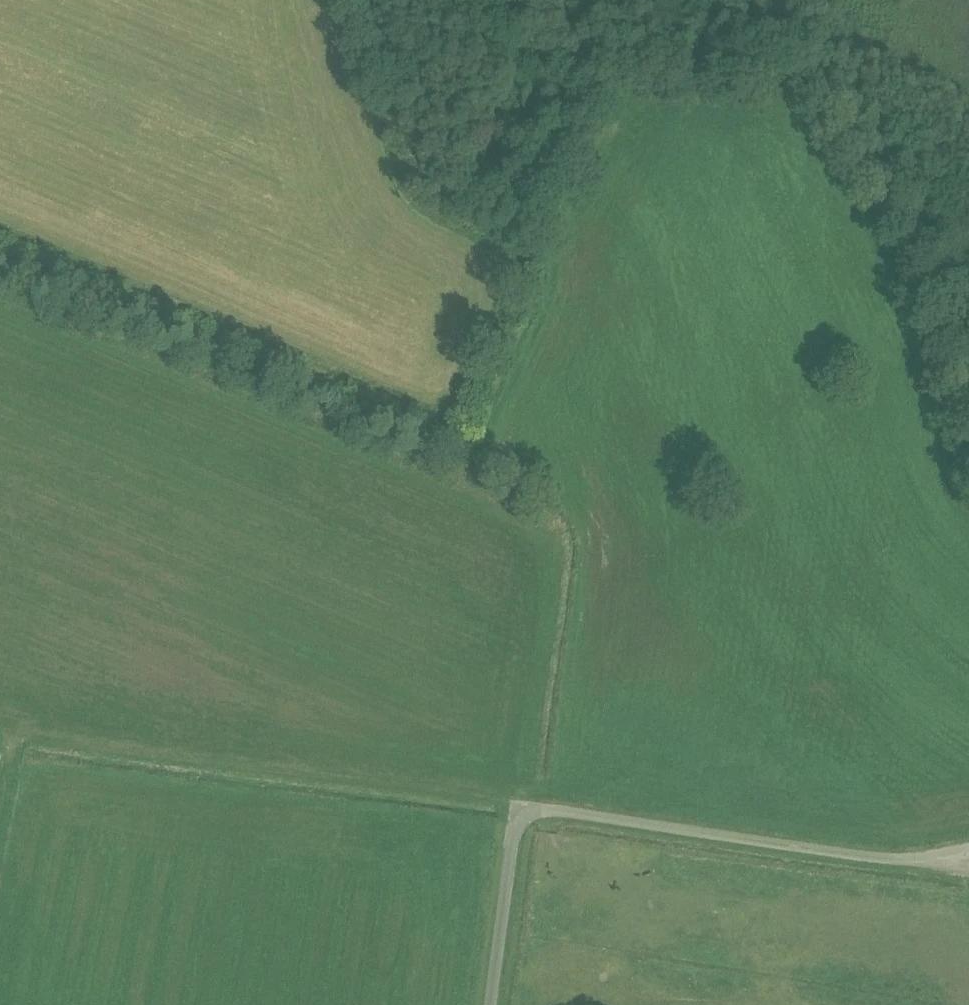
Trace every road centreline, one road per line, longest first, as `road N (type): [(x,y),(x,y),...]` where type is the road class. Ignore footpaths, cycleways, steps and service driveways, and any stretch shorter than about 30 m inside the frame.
road 1 (unclassified): [(492,1004),(518,824),(535,810),(937,864)]

